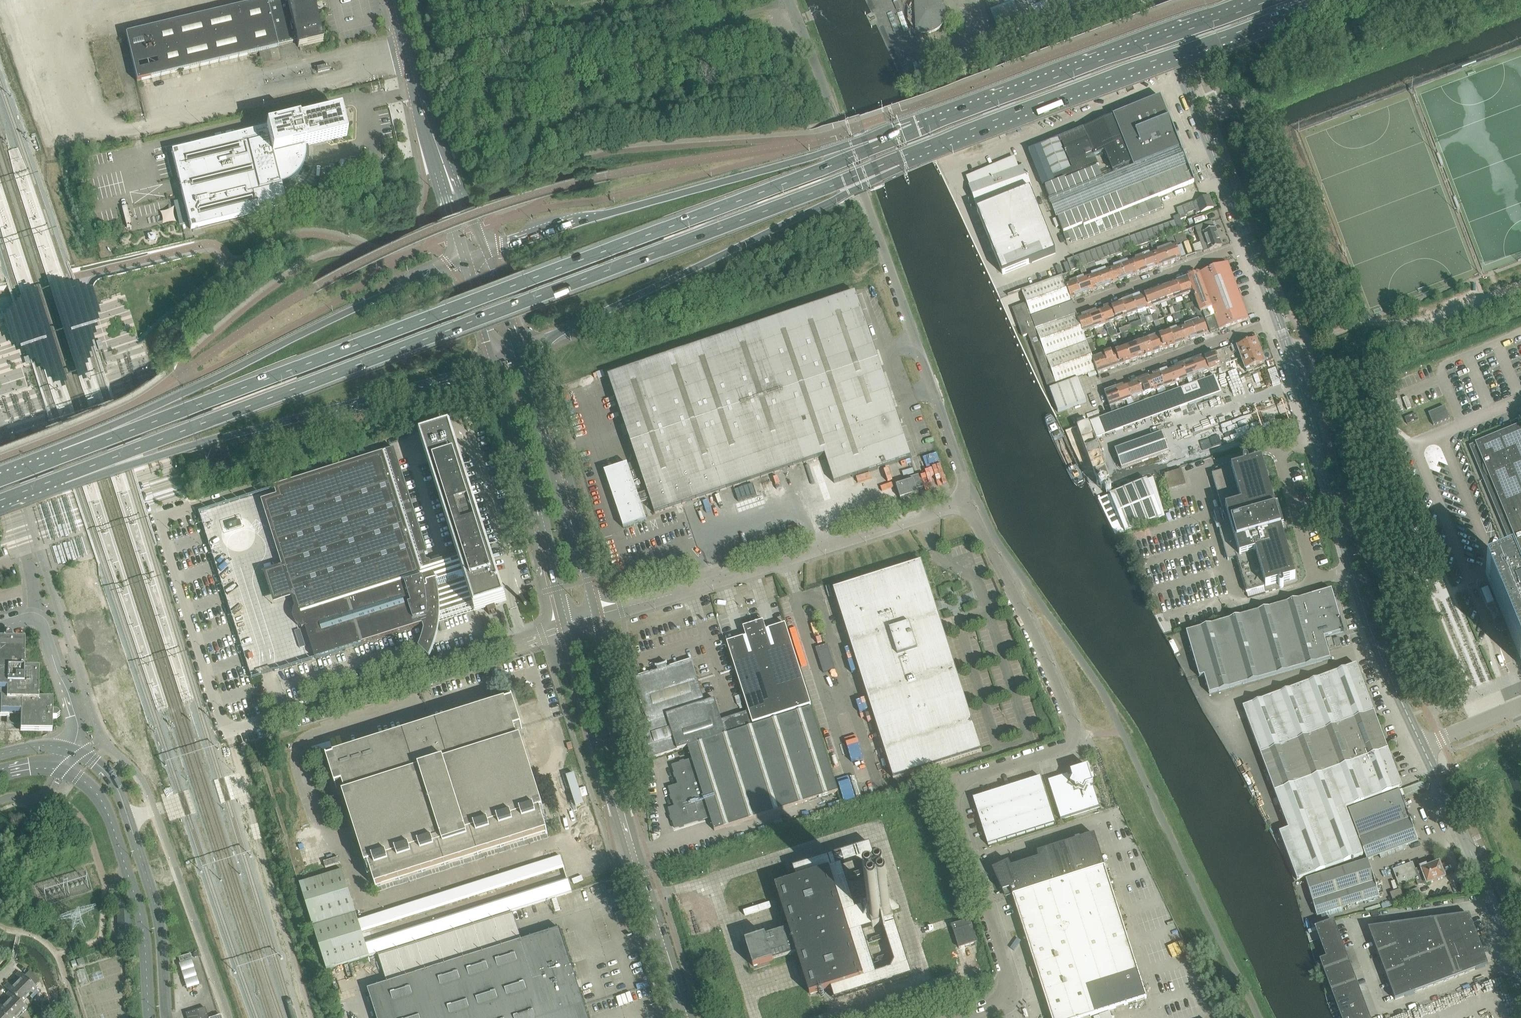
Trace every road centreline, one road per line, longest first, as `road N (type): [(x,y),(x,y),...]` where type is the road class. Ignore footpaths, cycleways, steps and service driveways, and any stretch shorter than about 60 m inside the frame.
road 1 (trunk): [(915,134),(42,465)]
road 2 (trunk): [(49,482),(898,161)]
road 3 (unclassified): [(1005,1006),(1009,980),(953,800),(970,776),(1078,736),(1035,633),(962,504)]
road 4 (unclassified): [(565,627),(226,733),(159,518)]
road 5 (unclassified): [(962,504),(961,472),(787,0)]
road 6 (trunk): [(466,262),(42,465)]
road 7 (trunk): [(898,161),(1328,0)]
road 8 (tertiary): [(1422,746),(1373,636),(1277,319)]
road 9 (trunk): [(915,134),(889,133),(488,254)]
road 10 (trunk): [(49,482),(437,380)]
road 11 (trunk): [(545,339),(881,180),(898,161)]
road 12 (unclassified): [(595,618),(962,504)]
road 13 (trunk): [(1274,0),(915,134)]
road 14 (track): [(312,1017),(228,732)]
road 15 (tertiary): [(167,1017),(157,910),(119,792),(97,764),(72,751)]
road 16 (tertiary): [(61,771),(98,795),(111,823),(142,922),(149,1017)]
road 17 (tertiary): [(1249,245),(1152,0)]
road 18 (tertiary): [(1520,984),(1422,746)]
road 19 (tertiary): [(500,387),(565,627)]
road 20 (tertiary): [(595,618),(529,386)]
road 21 (tertiary): [(625,818),(595,618)]
road 22 (tertiary): [(565,627),(595,748),(625,818)]
road 23 (residential): [(1093,385),(1277,319)]
road 24 (residential): [(1081,306),(1249,245)]
road 25 (tertiary): [(444,170),(394,0)]
road 26 (unclassified): [(72,751),(78,727),(38,621)]
road 27 (tertiary): [(646,893),(684,1017)]

